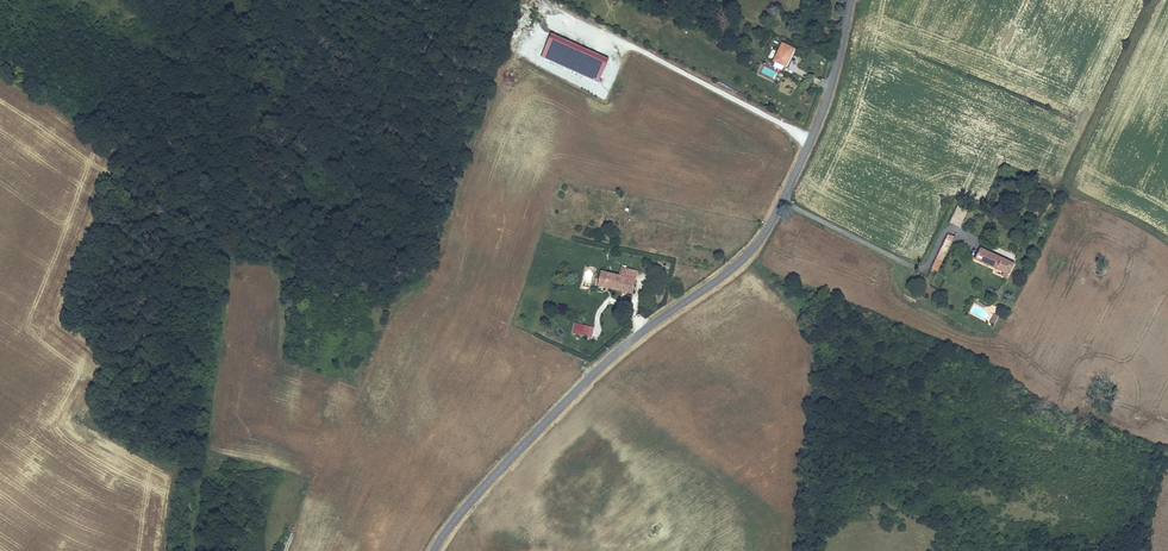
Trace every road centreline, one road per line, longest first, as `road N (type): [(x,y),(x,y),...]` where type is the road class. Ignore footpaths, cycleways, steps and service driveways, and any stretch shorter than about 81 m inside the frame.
road 1 (tertiary): [(849,0),(815,130),(755,247),(600,368),(470,501),(433,550)]
road 2 (track): [(1152,0),(1069,182),(1077,195),(1167,244)]
road 3 (track): [(230,265),(192,550)]

